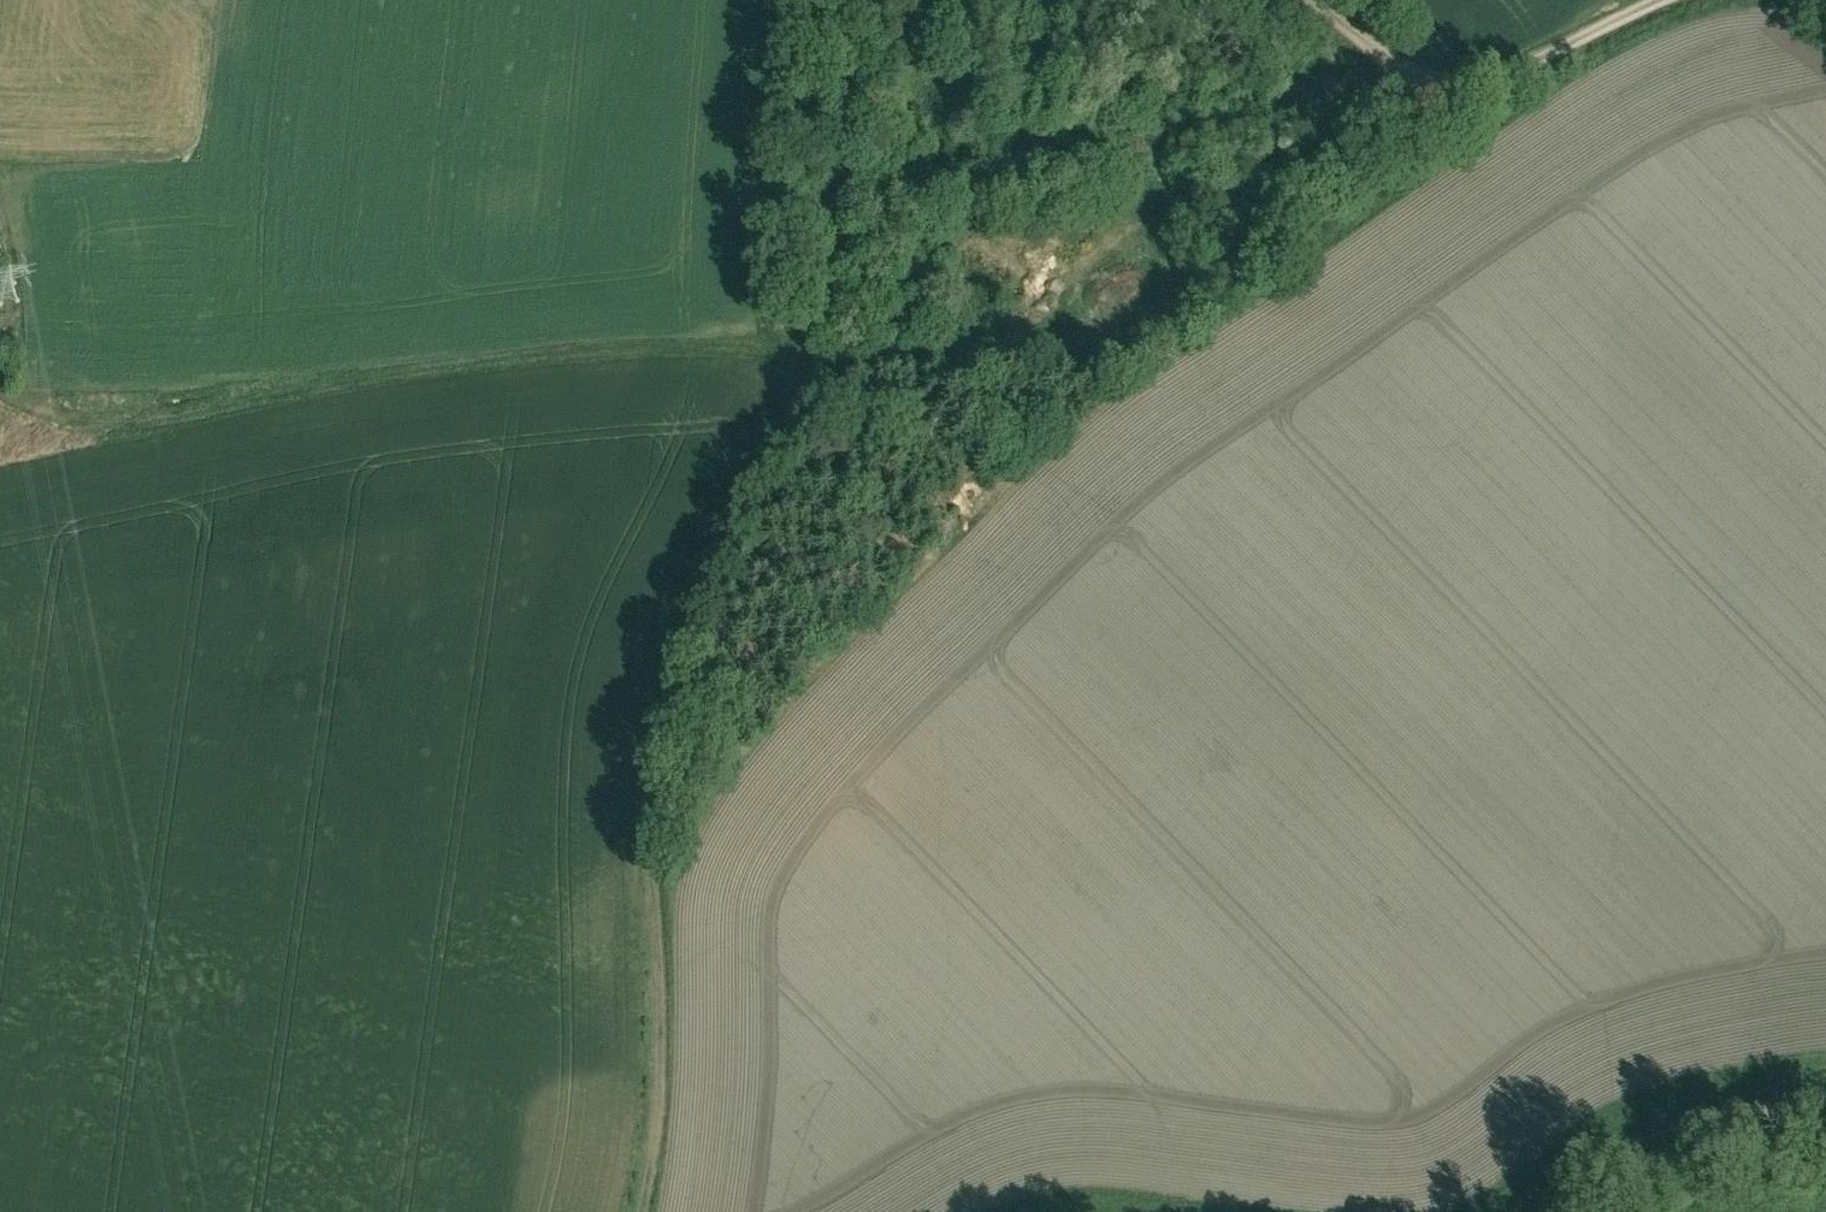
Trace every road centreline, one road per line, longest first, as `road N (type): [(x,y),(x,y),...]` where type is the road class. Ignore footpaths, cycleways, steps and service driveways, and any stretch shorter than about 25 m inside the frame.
road 1 (track): [(828,0),(798,357),(652,712),(659,1059),(643,1211)]
road 2 (track): [(1216,1211),(1137,1193),(1083,1211)]

